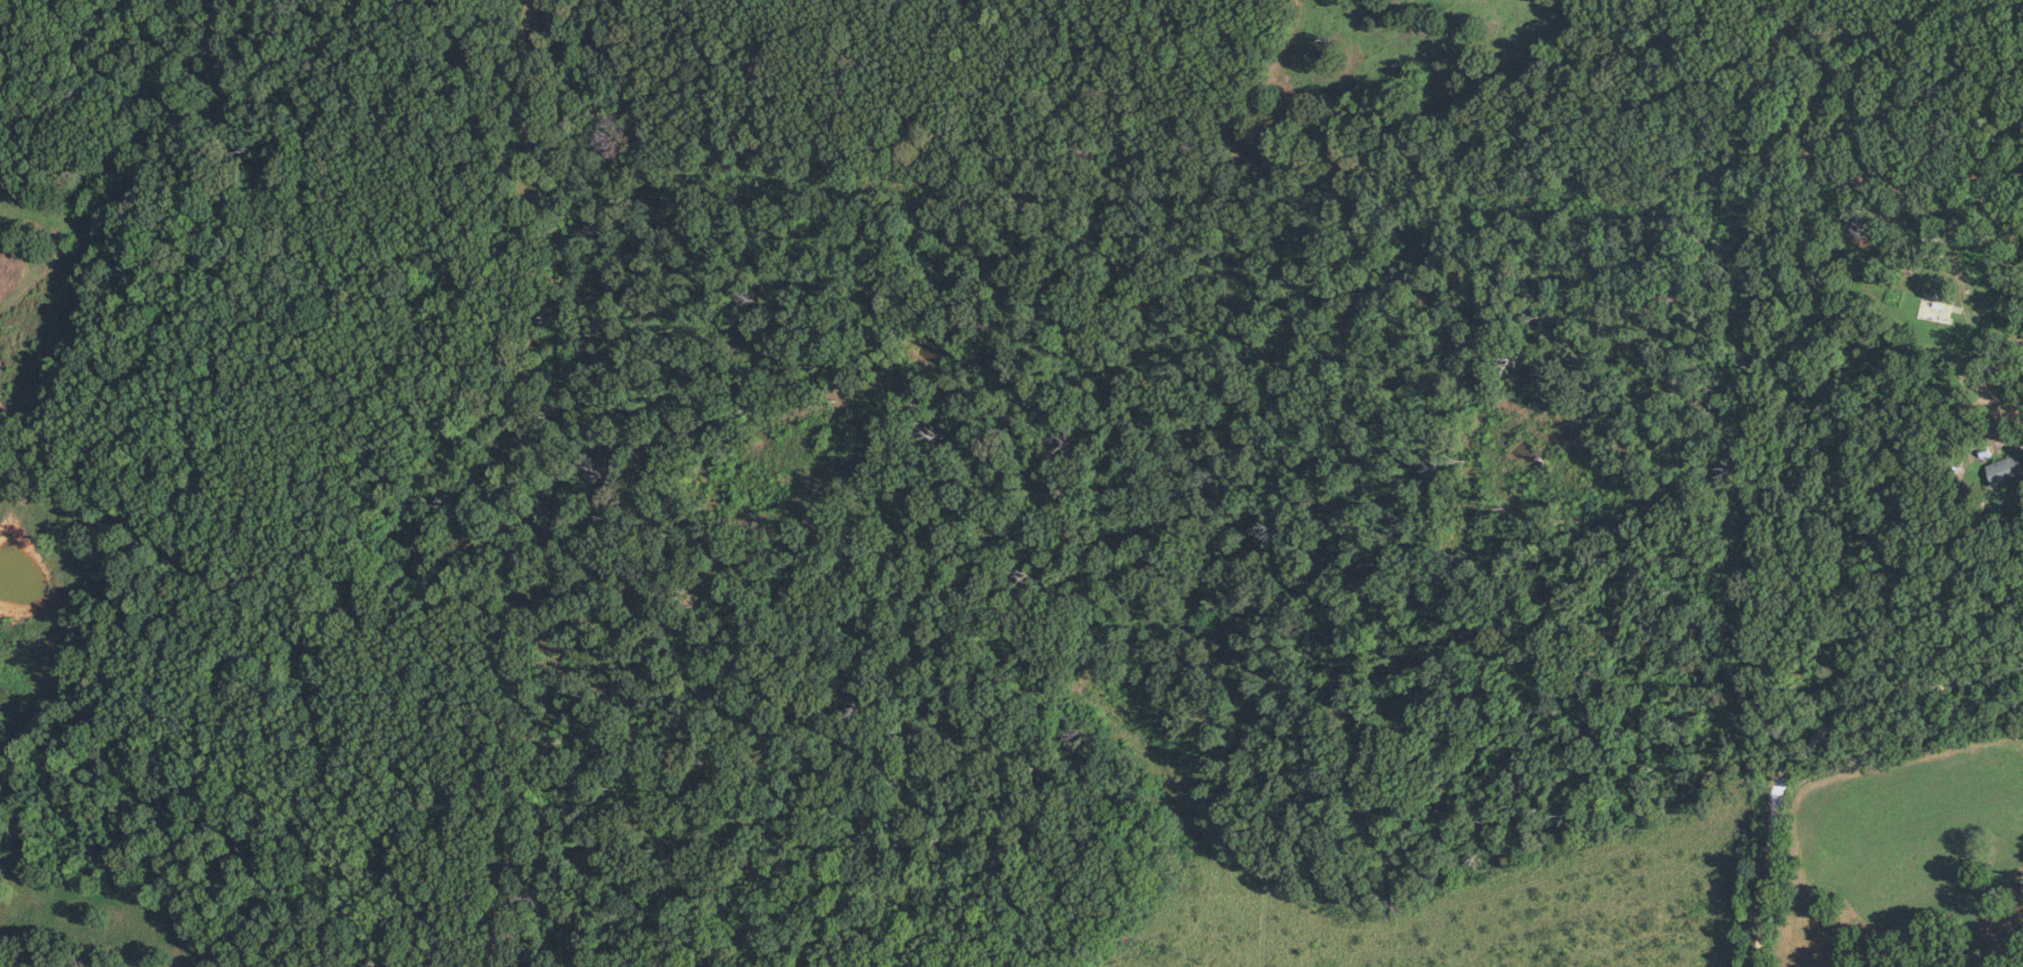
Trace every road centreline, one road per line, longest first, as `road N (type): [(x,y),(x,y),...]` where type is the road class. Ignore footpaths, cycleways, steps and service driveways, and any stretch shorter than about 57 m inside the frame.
road 1 (residential): [(1749,966),(1762,809),(1790,754),(1850,703),(1915,684),(2022,672)]

